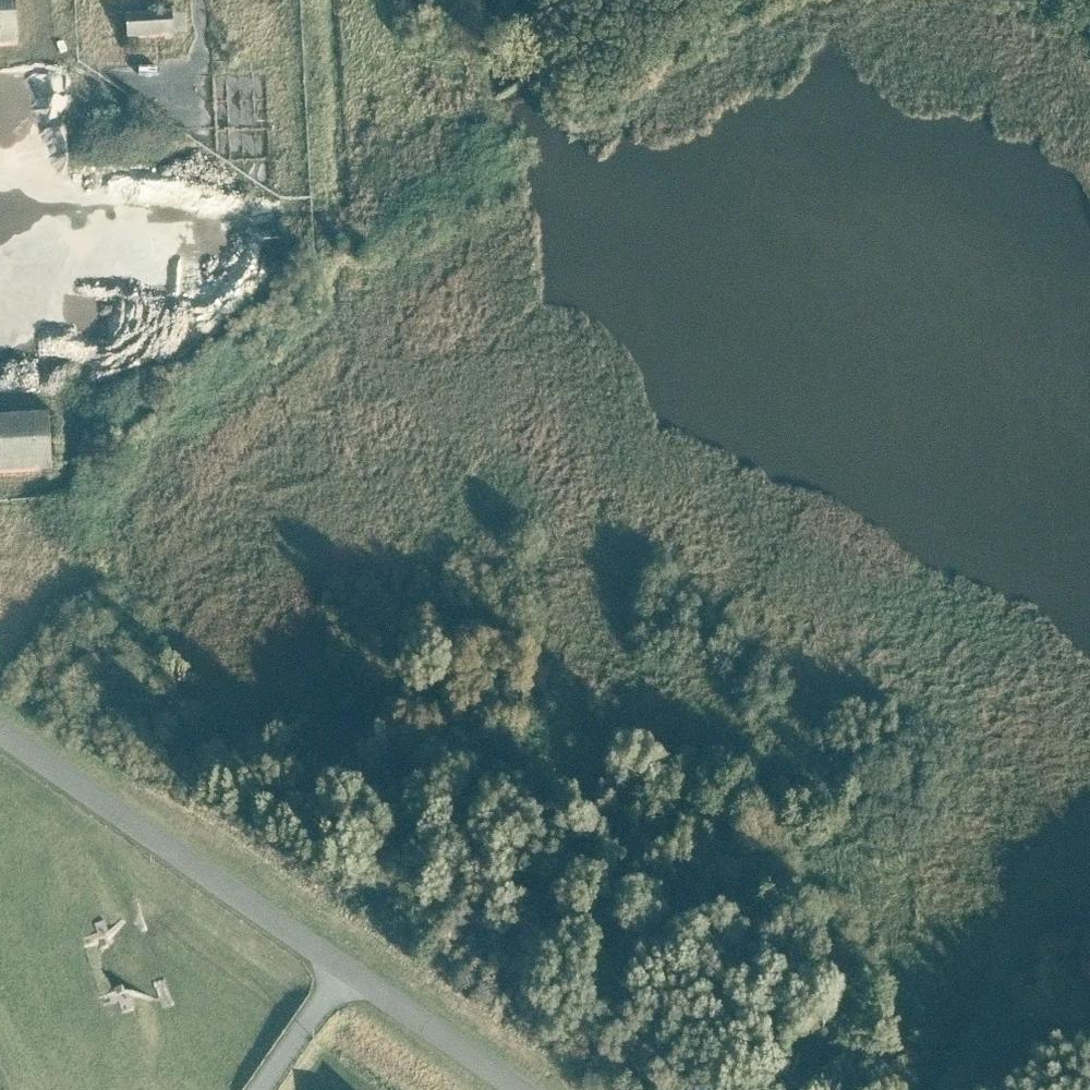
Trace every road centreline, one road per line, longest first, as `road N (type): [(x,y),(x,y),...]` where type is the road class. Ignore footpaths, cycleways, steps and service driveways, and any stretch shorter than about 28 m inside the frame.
road 1 (residential): [(511,1089),(0,734)]
road 2 (track): [(346,979),(269,1089)]

